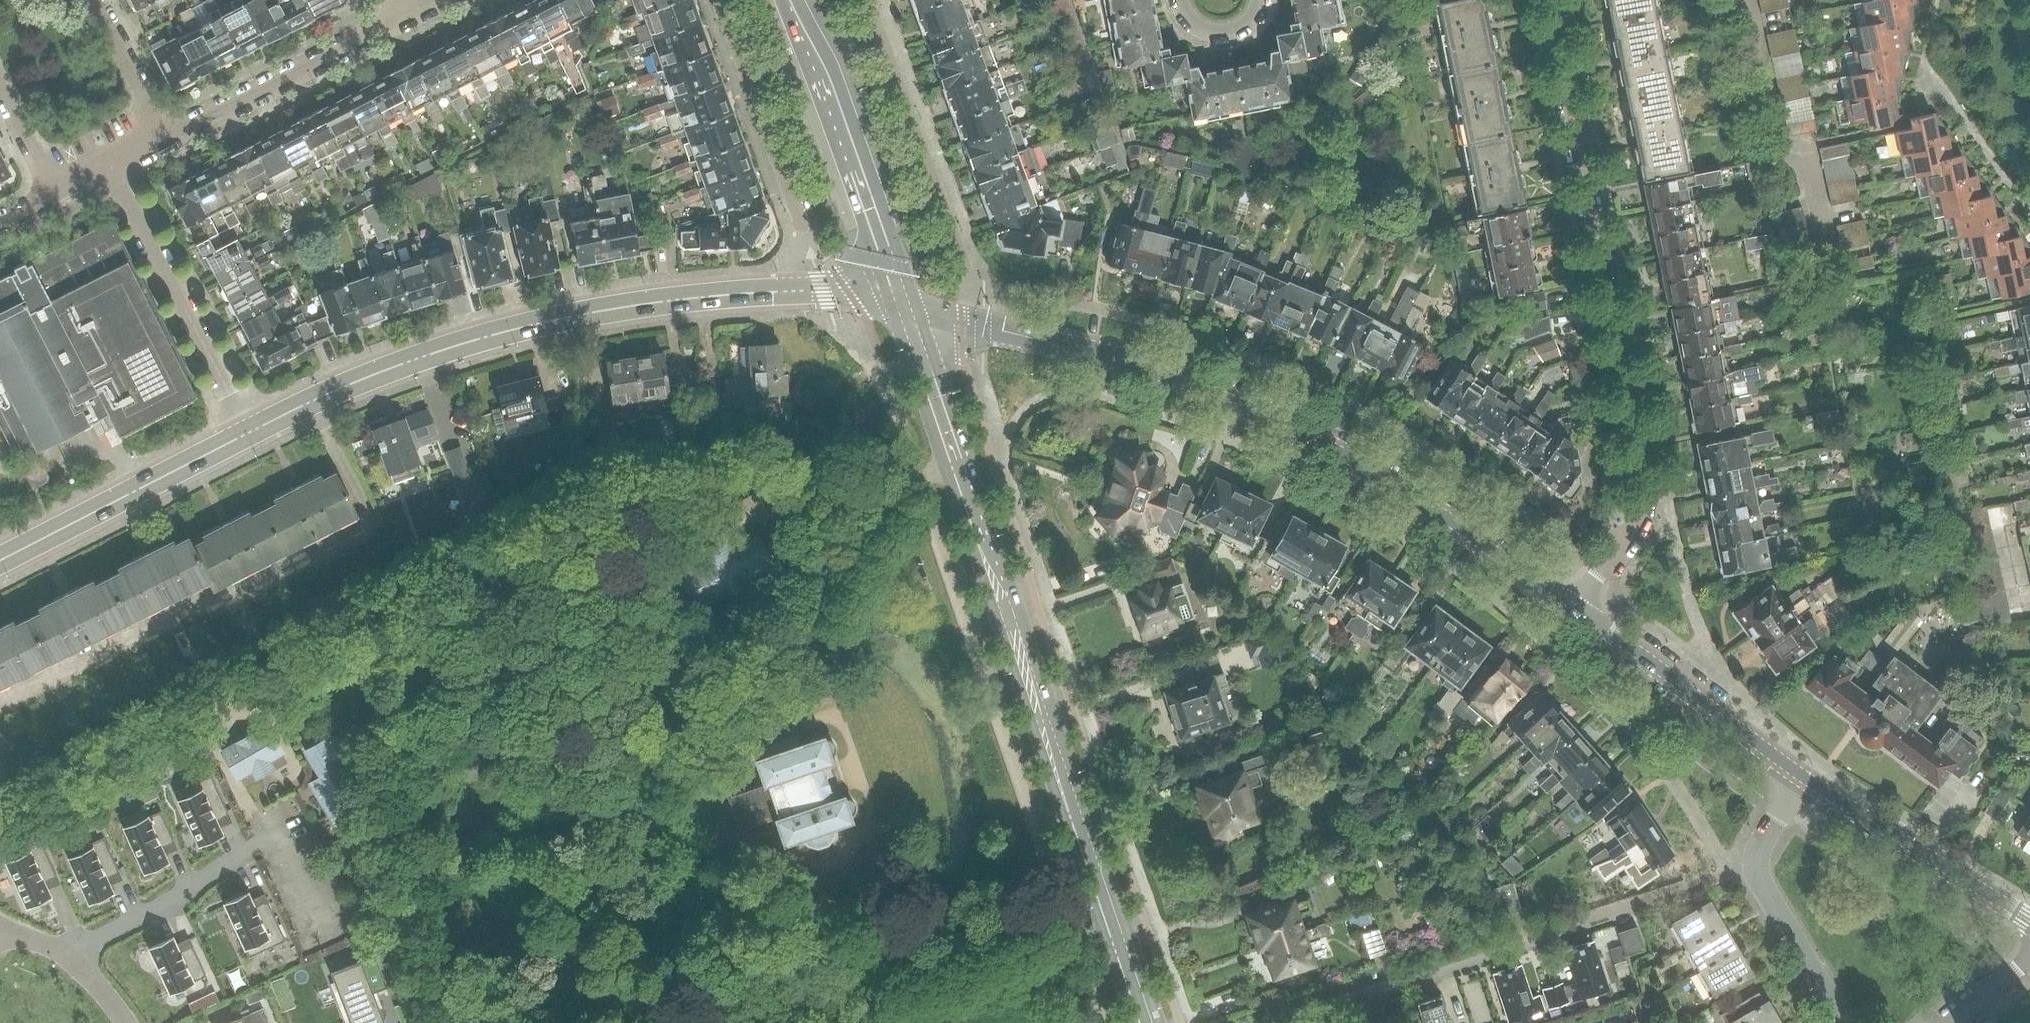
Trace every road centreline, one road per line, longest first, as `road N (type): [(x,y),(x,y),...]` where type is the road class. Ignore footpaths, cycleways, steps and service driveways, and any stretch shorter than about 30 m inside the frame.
road 1 (secondary): [(1145,1022),(950,466),(904,307)]
road 2 (tertiary): [(1579,613),(1349,462),(1237,402),(1139,366),(962,322)]
road 3 (residential): [(1555,0),(1645,434),(1646,480),(1635,524),(1579,613)]
road 4 (secondary): [(795,291),(680,300),(525,326),(379,373),(250,432)]
road 5 (residential): [(1288,1022),(1754,869)]
road 6 (residential): [(962,322),(960,265),(863,0)]
road 7 (secondary): [(904,307),(827,74),(790,0)]
road 8 (residential): [(795,291),(793,223),(720,0)]
road 9 (residential): [(109,174),(250,432)]
road 10 (secondary): [(250,432),(0,561)]
road 11 (tertiary): [(1579,613),(1805,778)]
road 12 (residential): [(168,144),(412,20)]
road 13 (tertiary): [(1805,778),(2029,924)]
road 14 (residential): [(62,956),(171,903),(240,853)]
road 15 (residential): [(1754,869),(1838,1022)]
road 16 (residential): [(91,0),(168,144)]
road 17 (residential): [(56,199),(0,88)]
road 18 (residential): [(1180,0),(1195,26),(1219,37),(1250,26),(1261,0)]

